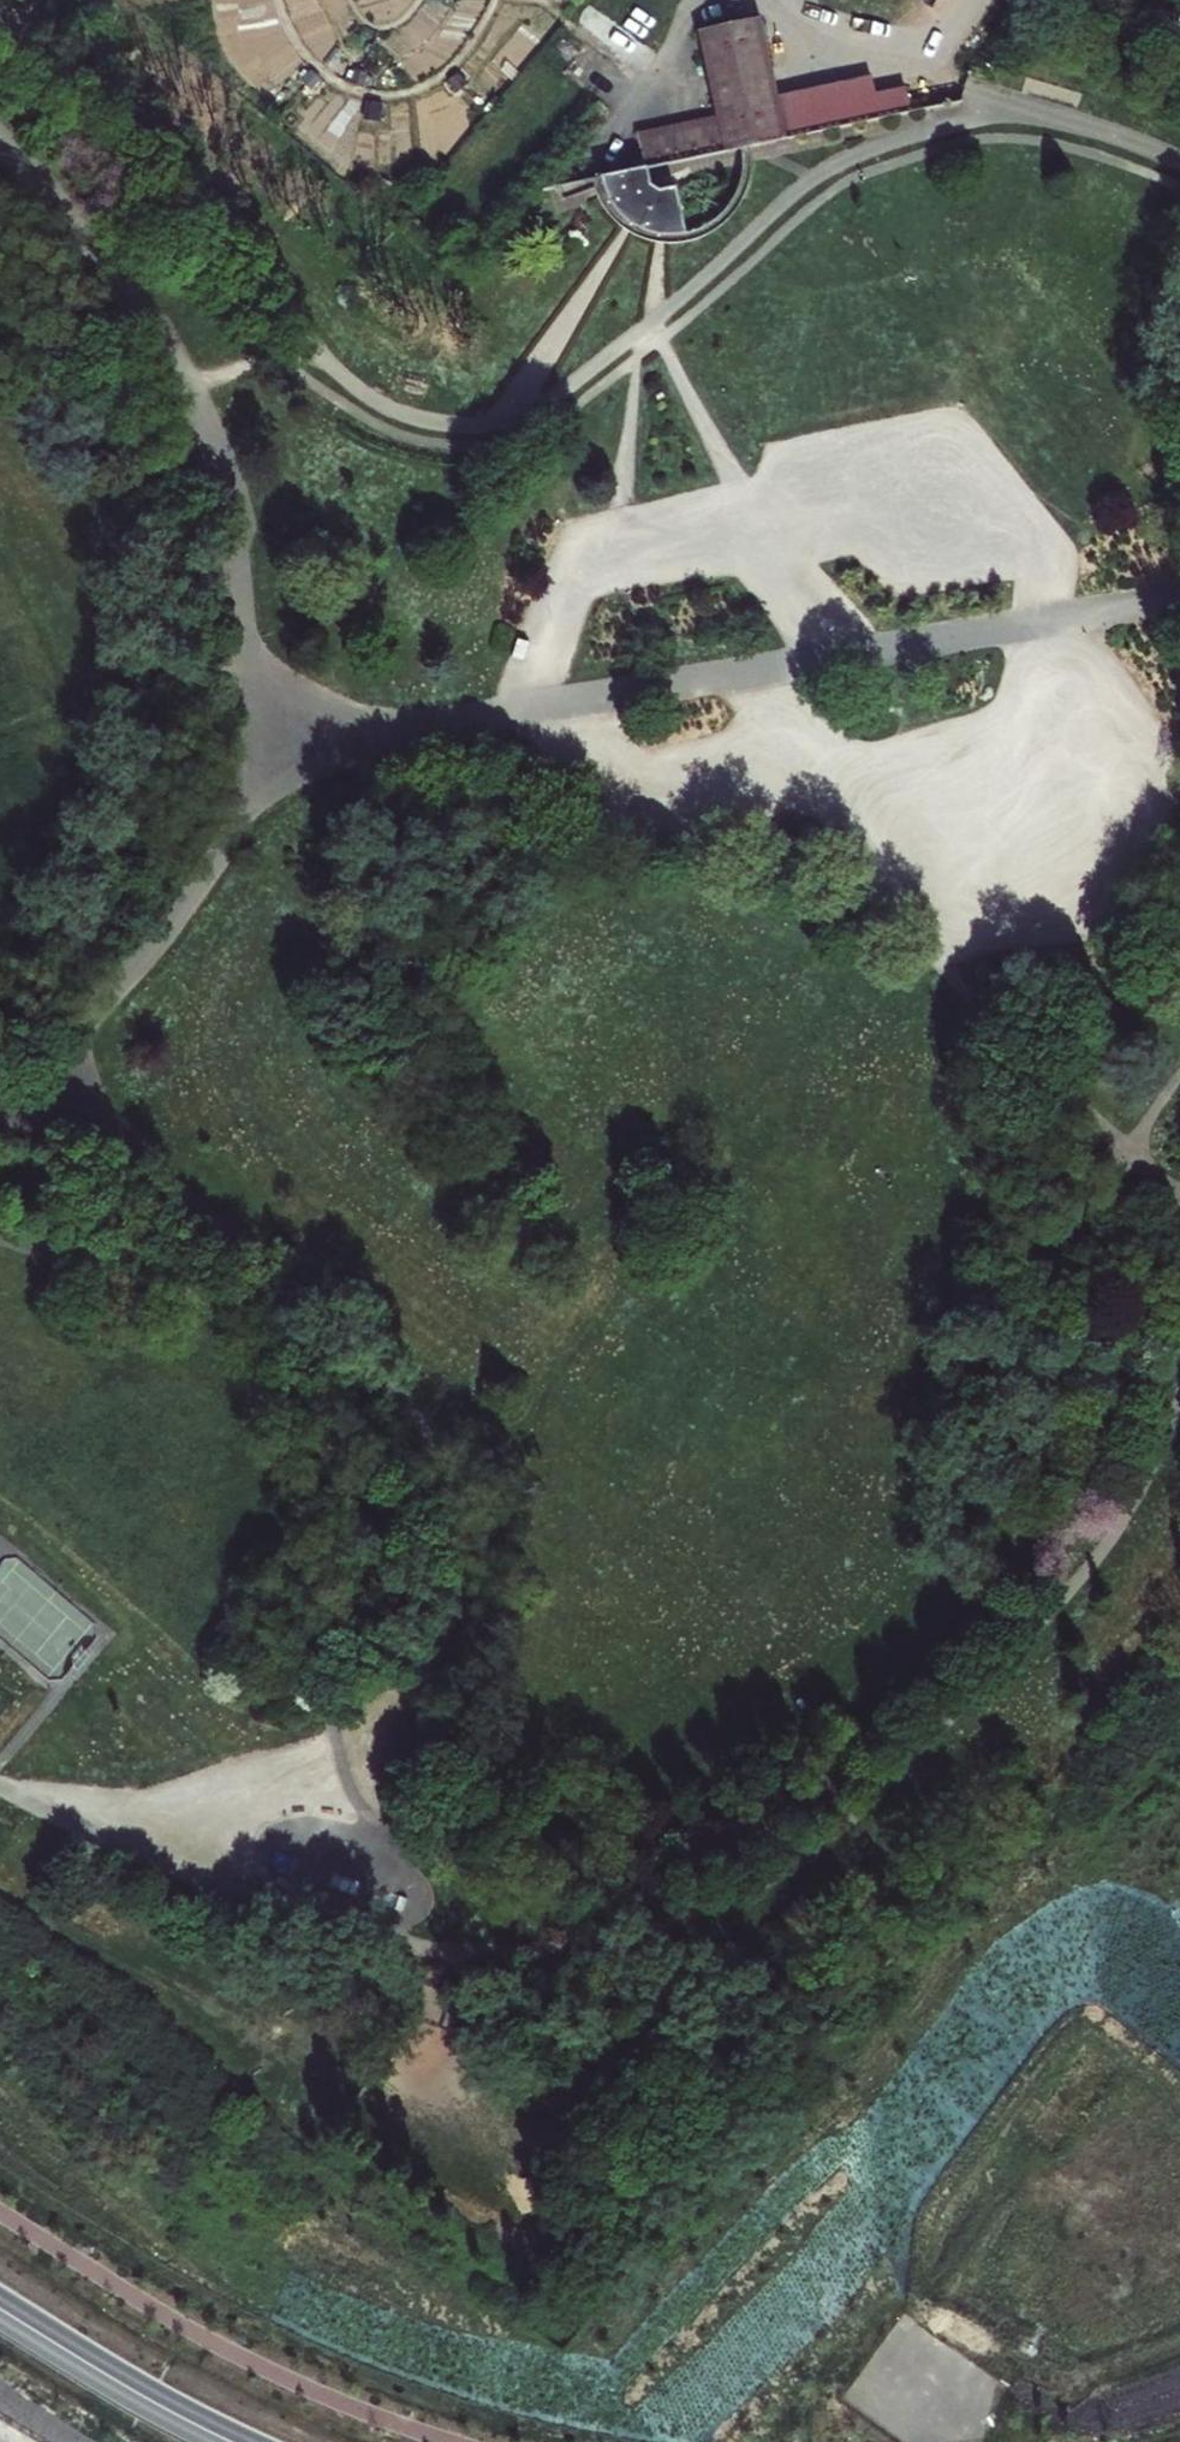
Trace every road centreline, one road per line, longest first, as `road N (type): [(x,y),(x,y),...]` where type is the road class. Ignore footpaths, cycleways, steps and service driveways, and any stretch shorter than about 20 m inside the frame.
road 1 (secondary): [(231,2441),(0,2309)]

